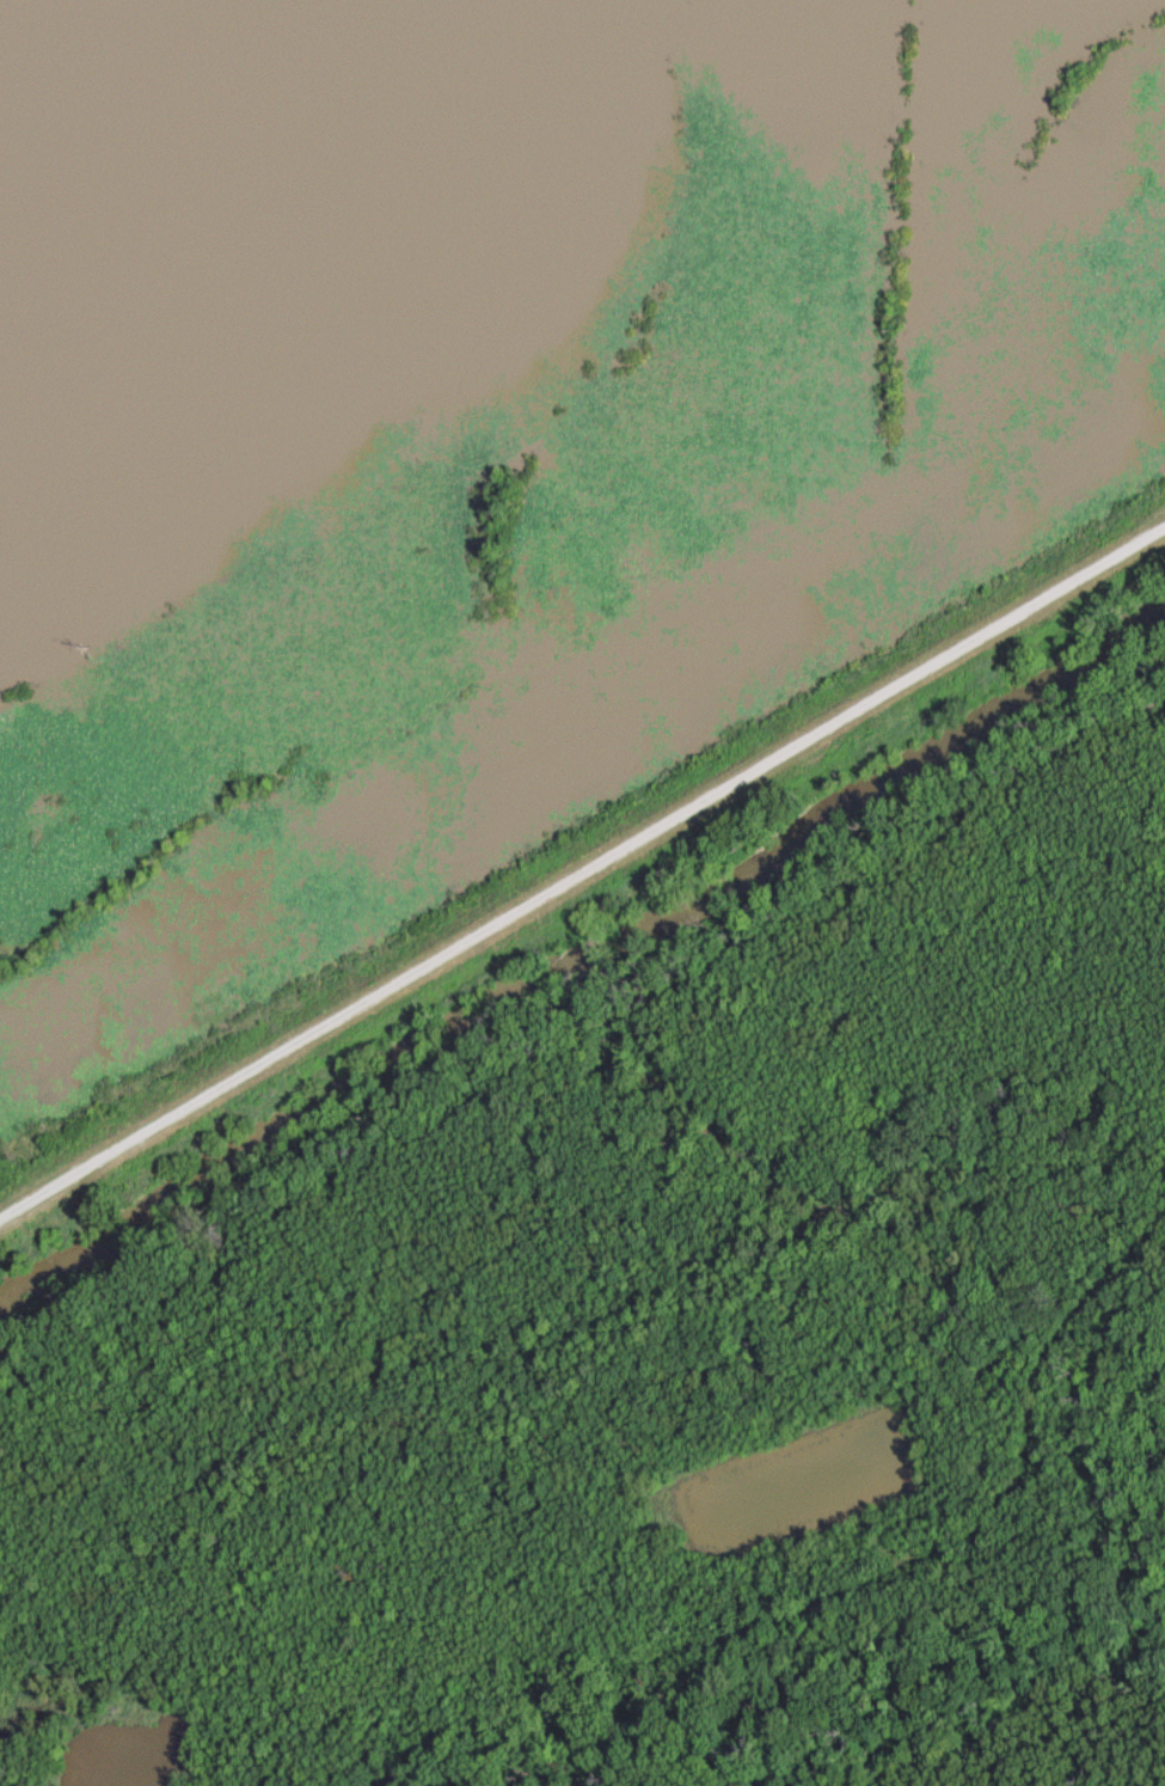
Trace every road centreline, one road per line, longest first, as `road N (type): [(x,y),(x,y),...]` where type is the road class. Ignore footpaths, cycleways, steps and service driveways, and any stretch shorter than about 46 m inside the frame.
road 1 (residential): [(0,1217),(1164,524)]

